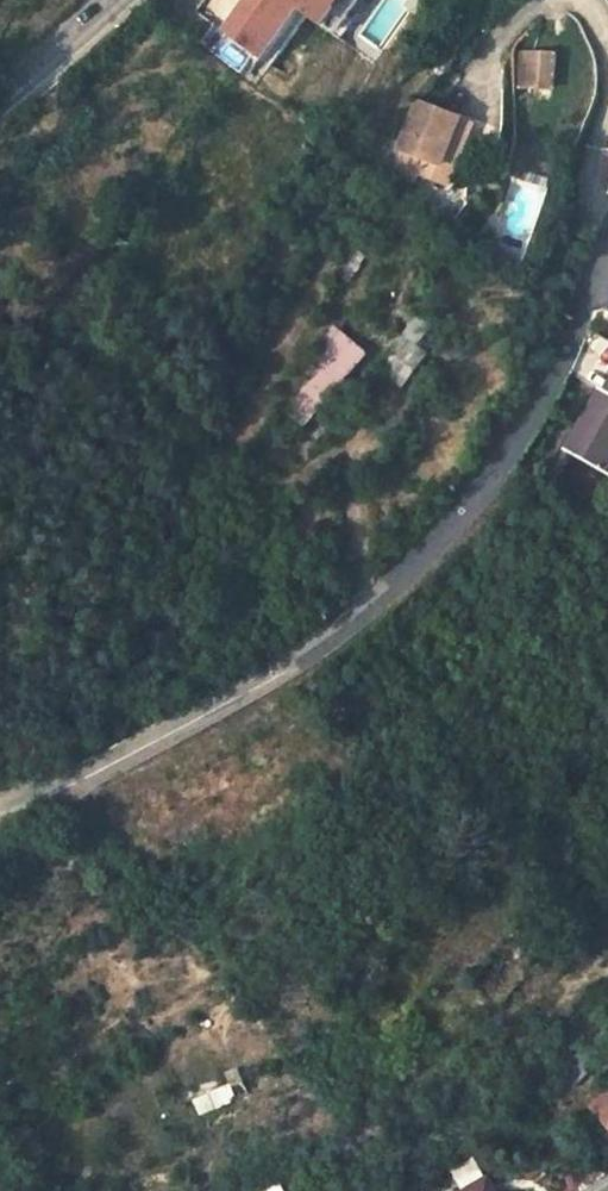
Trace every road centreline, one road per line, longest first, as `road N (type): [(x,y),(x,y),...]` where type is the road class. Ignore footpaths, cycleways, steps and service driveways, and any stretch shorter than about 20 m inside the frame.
road 1 (unclassified): [(607,234),(545,397),(441,541),(280,671),(43,796),(0,804)]
road 2 (unclassified): [(109,0),(0,97)]

